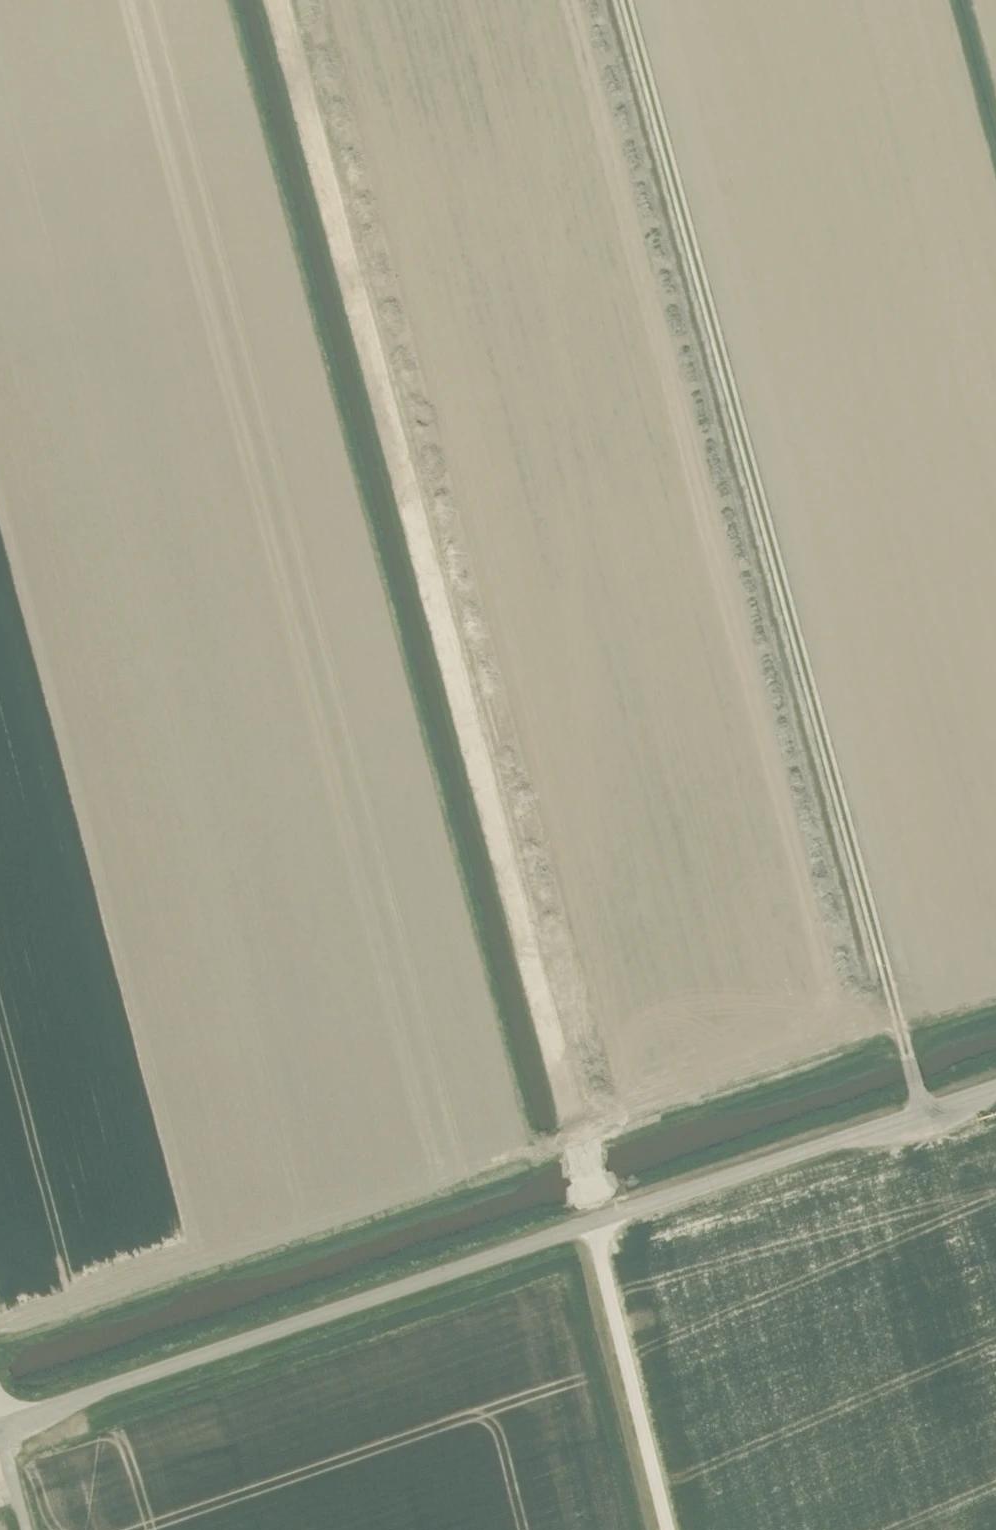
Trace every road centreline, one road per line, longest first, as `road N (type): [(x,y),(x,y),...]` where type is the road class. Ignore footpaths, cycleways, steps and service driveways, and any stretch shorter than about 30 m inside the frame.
road 1 (track): [(625,0),(924,1115)]
road 2 (unclassified): [(0,1425),(995,1091)]

